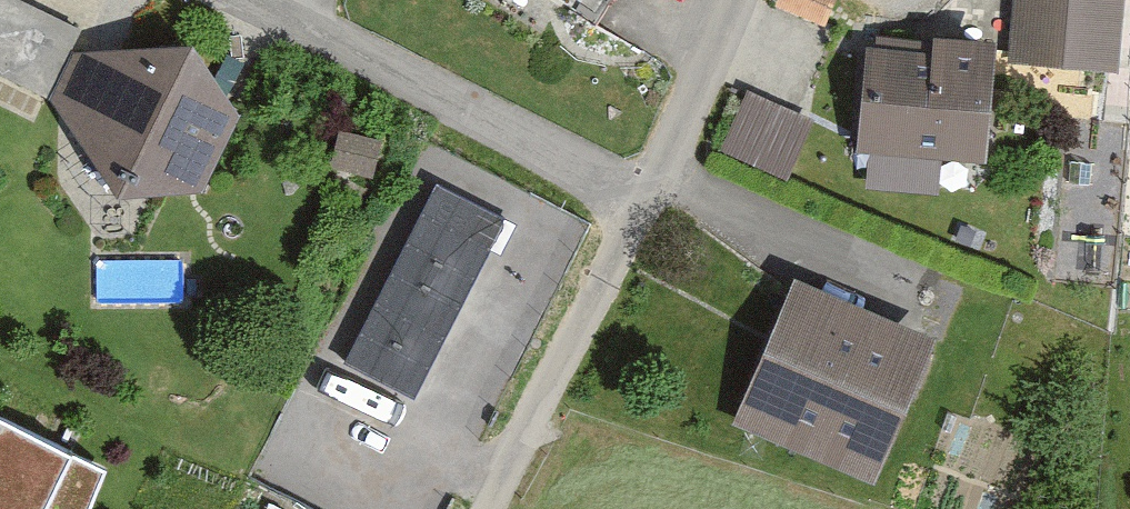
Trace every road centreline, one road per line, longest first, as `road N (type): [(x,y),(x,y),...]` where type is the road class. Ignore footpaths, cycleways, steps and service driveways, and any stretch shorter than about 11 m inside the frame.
road 1 (residential): [(737,0),(647,205),(487,508)]

